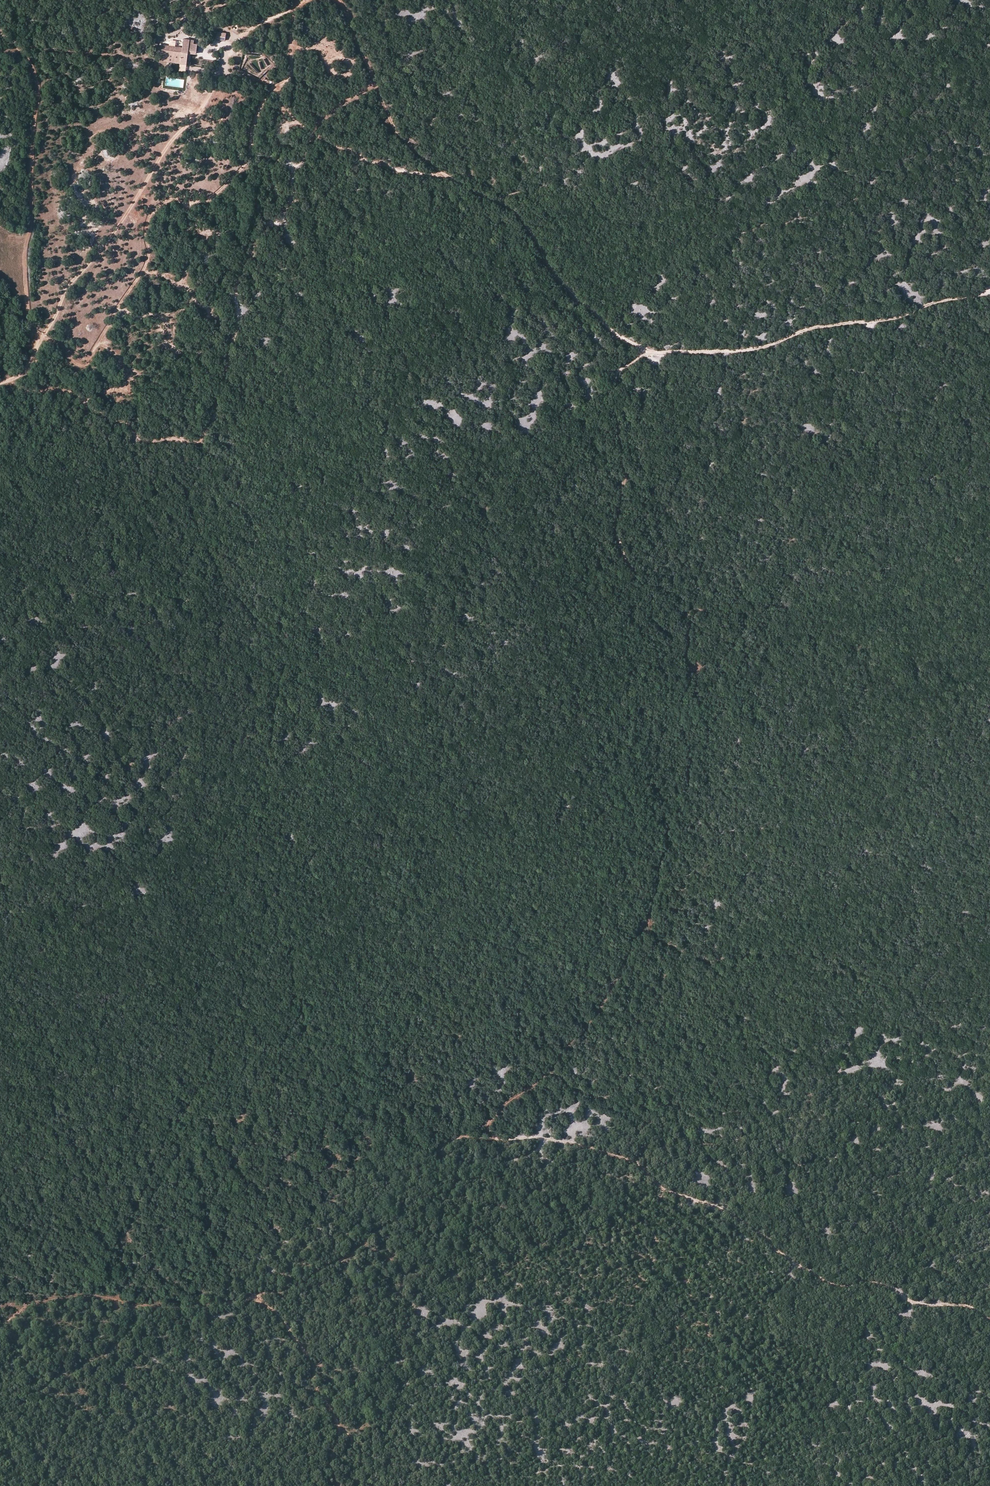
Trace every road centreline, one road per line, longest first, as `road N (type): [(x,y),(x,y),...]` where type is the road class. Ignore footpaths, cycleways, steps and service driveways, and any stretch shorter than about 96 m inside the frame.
road 1 (track): [(0,1305),(97,1296),(176,1307),(285,1292),(391,1220),(449,1141),(537,1137),(637,1164),(668,1192),(724,1209),(839,1287),(865,1282),(921,1304),(971,1307),(989,1320)]
road 2 (track): [(223,60),(195,122),(64,292),(24,375),(0,382)]
road 3 (track): [(37,352),(27,282),(39,83),(19,49)]
road 4 (track): [(148,61),(19,49)]

